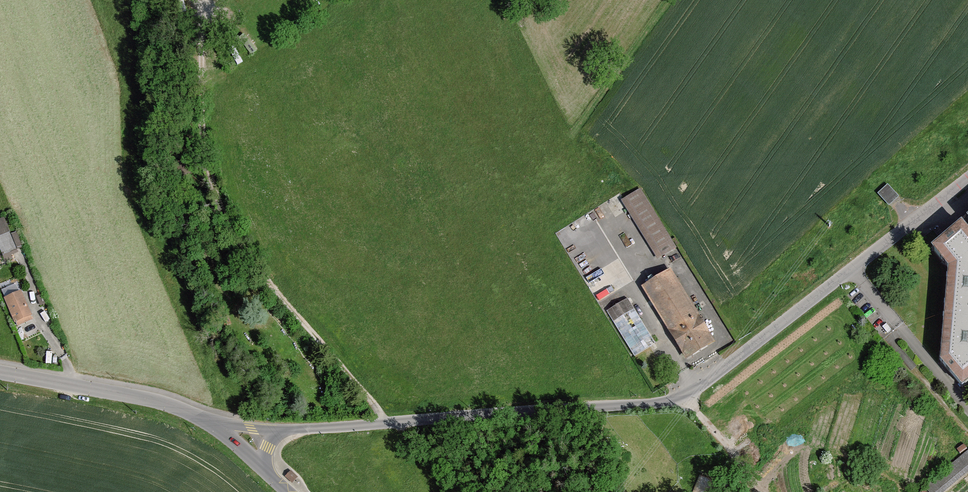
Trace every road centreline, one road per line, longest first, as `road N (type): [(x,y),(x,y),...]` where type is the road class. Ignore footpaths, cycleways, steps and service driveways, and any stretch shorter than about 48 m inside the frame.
road 1 (unclassified): [(292,428),(675,400),(967,181)]
road 2 (track): [(390,423),(279,296),(216,195),(203,145),(203,0)]
road 3 (unclassified): [(208,419),(156,398),(0,371)]
road 4 (track): [(685,396),(763,491)]

